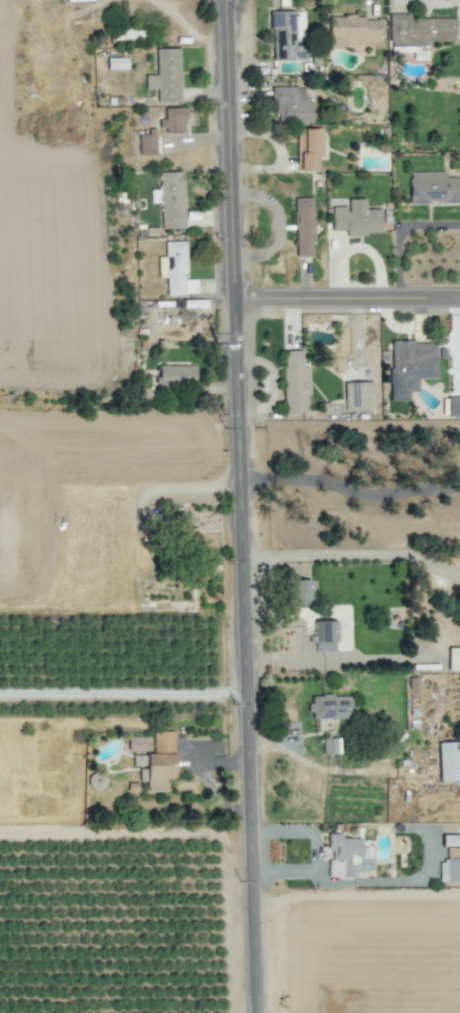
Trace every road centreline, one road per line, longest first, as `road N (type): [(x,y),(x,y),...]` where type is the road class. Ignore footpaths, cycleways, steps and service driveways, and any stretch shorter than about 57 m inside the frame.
road 1 (tertiary): [(260,1012),(230,0)]
road 2 (residential): [(237,301),(459,298)]

